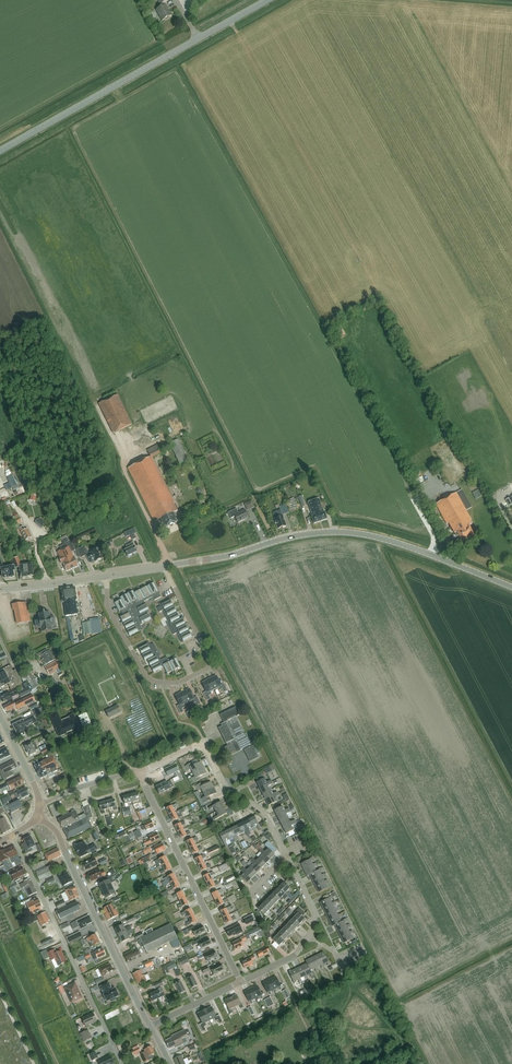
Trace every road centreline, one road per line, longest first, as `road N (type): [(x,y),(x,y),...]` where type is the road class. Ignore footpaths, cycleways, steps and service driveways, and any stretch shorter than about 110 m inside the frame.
road 1 (secondary): [(511,588),(354,534),(311,534),(200,561)]
road 2 (tertiary): [(0,151),(268,0)]
road 3 (residential): [(106,576),(109,611),(146,675),(178,683),(207,668),(210,658),(167,566)]
road 4 (track): [(0,214),(123,458)]
road 5 (residential): [(12,835),(123,1063)]
road 6 (tertiary): [(150,1025),(58,834),(37,818)]
road 7 (residential): [(240,983),(139,772)]
road 8 (residential): [(139,772),(203,741),(224,787),(270,819),(285,854)]
road 9 (residential): [(240,983),(292,958),(314,922),(285,854)]

